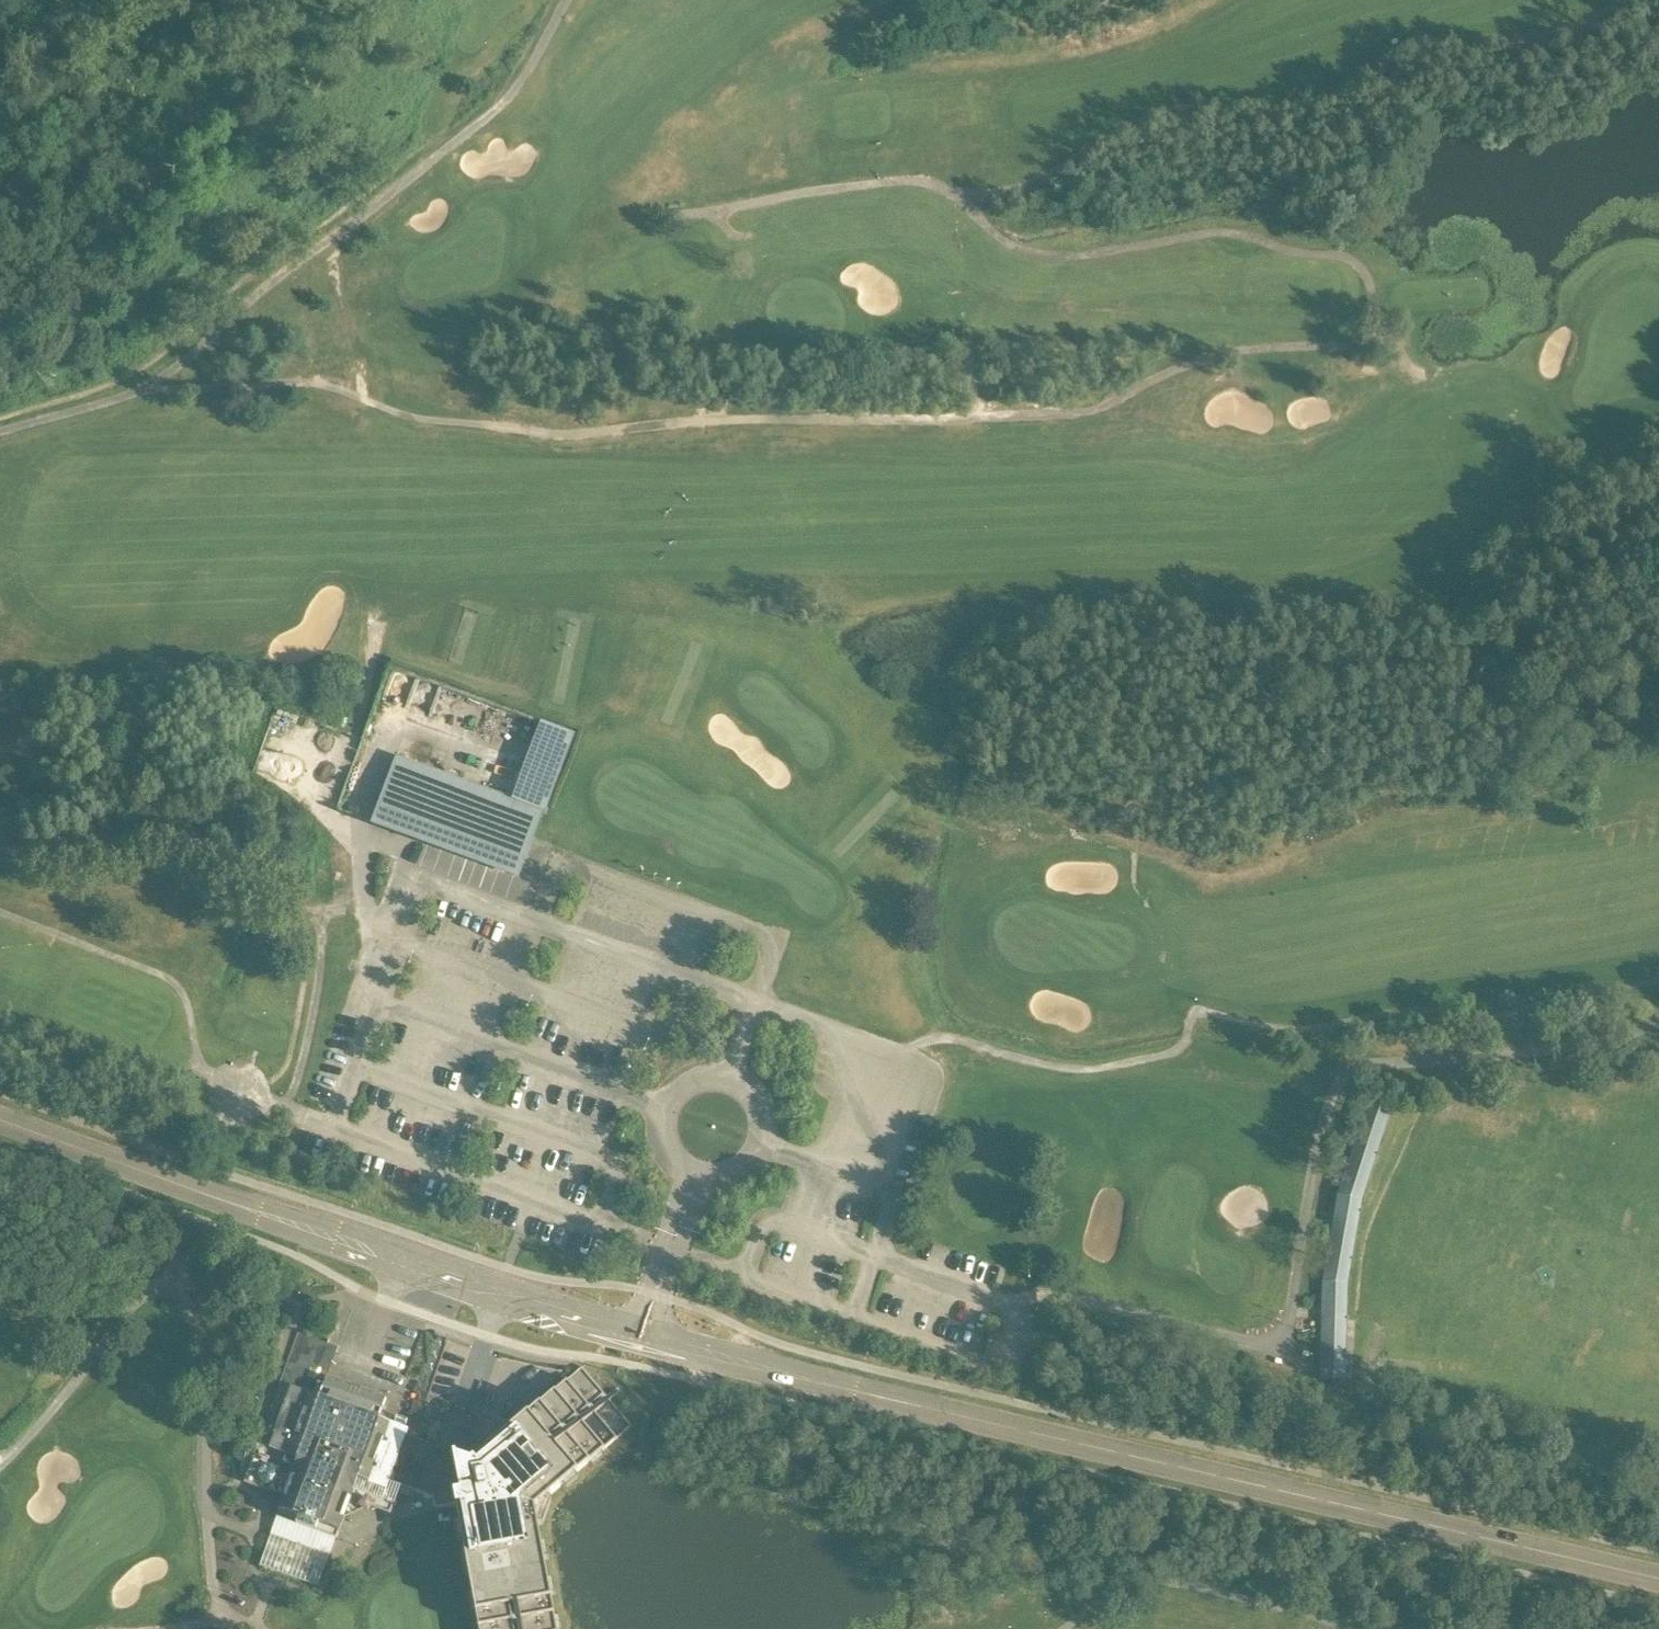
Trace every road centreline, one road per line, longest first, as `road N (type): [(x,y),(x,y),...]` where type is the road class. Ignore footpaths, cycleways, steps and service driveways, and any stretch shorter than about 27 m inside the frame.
road 1 (unclassified): [(1658,1574),(673,1345)]
road 2 (unclassified): [(612,1330),(0,1127)]
road 3 (unclassified): [(673,1345),(663,1325),(678,1252),(659,1245),(646,1293),(612,1330)]

